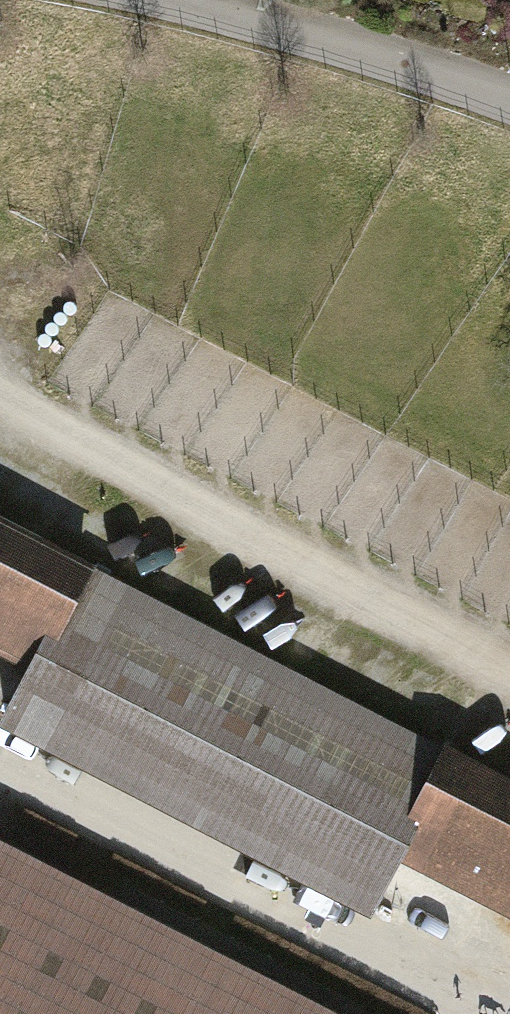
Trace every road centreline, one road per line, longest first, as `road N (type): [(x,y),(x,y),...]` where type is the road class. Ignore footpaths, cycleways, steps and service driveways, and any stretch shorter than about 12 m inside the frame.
road 1 (track): [(509,710),(276,587),(74,432),(0,392)]
road 2 (track): [(0,756),(485,1013)]
road 3 (residential): [(175,0),(509,101)]

